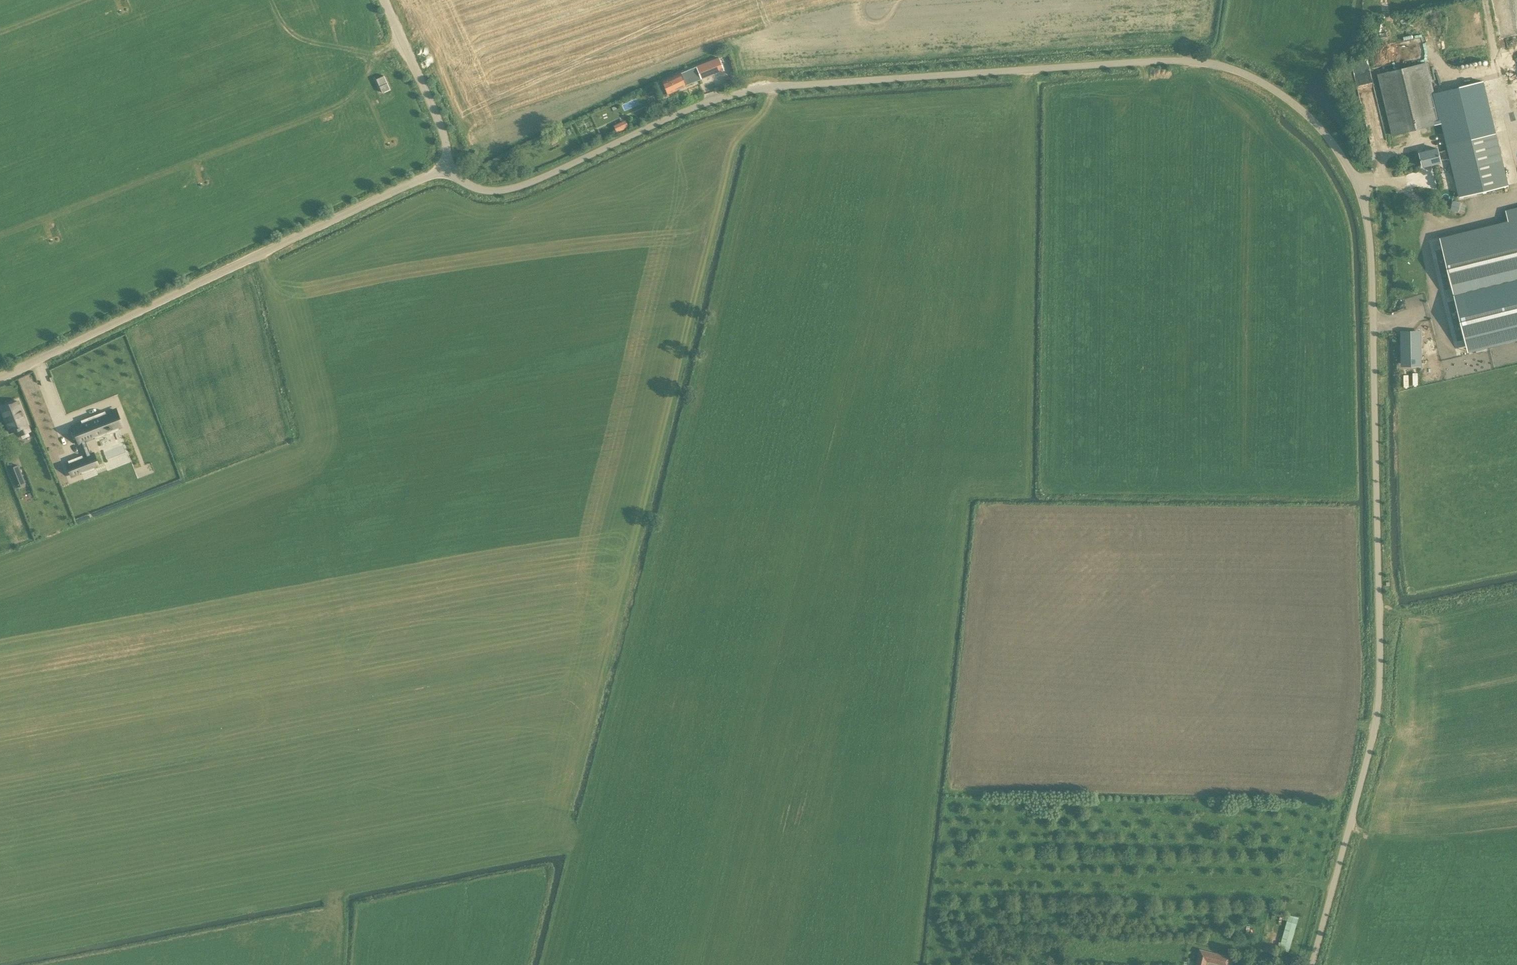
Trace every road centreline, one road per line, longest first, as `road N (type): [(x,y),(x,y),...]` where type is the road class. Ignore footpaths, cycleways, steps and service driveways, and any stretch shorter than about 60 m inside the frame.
road 1 (unclassified): [(1312,964),(1376,727),(1381,596),(1366,210),(1356,178),(1305,111),(1208,63),(775,86),(710,101),(502,190),(463,181),(447,166)]
road 2 (unclassified): [(0,377),(447,166)]
road 3 (unclassified): [(447,166),(441,127),(383,0)]

